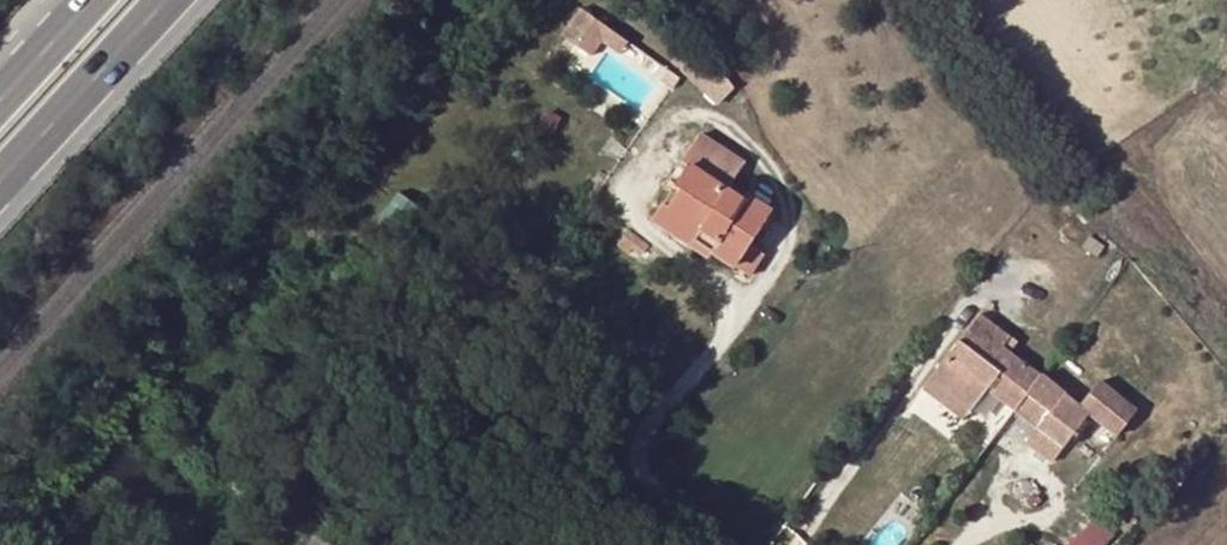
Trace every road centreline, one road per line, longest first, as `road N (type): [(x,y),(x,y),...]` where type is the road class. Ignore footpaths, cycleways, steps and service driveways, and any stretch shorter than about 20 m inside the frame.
road 1 (trunk): [(0,207),(191,0)]
road 2 (trunk): [(85,0),(0,93)]

